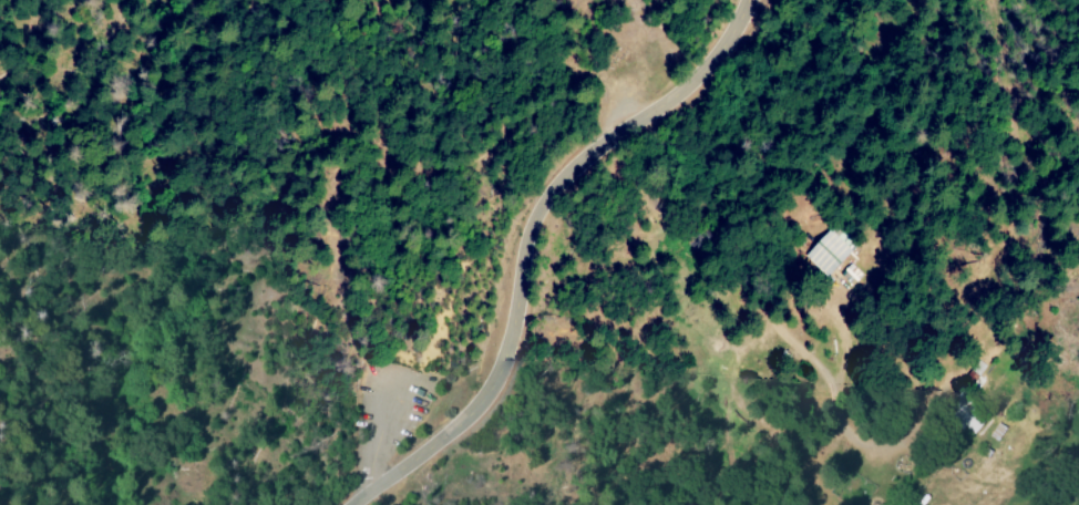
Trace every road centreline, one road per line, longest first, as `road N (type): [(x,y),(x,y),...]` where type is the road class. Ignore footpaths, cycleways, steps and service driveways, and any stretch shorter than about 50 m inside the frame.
road 1 (residential): [(420,457),(378,429),(361,267),(415,209),(494,157),(564,169),(649,115),(733,37),(749,0)]
road 2 (residential): [(618,134),(668,194),(759,243),(869,381)]
road 3 (residential): [(564,169),(534,195),(516,238),(512,298),(483,400),(420,457)]

